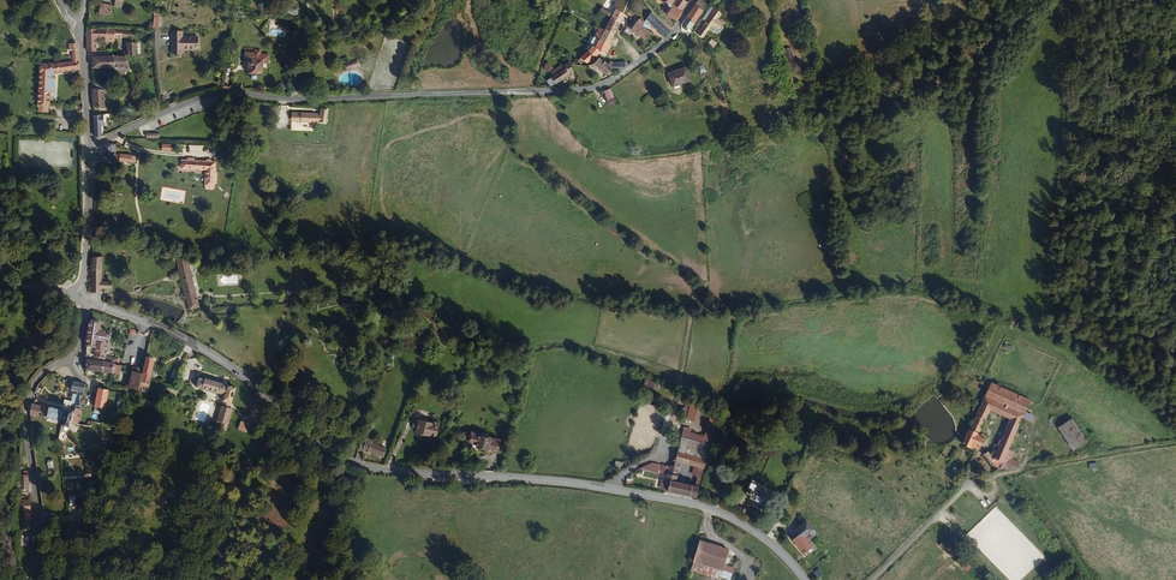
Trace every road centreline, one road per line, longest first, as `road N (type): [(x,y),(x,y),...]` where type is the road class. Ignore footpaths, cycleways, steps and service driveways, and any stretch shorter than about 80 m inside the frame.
road 1 (unclassified): [(89,144),(228,92),(284,99),(586,90),(641,58),(692,0)]
road 2 (secondary): [(614,489),(374,470),(341,460),(218,359),(87,301)]
road 3 (tertiary): [(36,579),(40,533),(27,405),(38,379),(67,358)]
road 4 (track): [(970,483),(1175,443)]
road 5 (tertiary): [(76,297),(87,245),(89,144)]
road 6 (tertiary): [(89,144),(82,23)]
road 7 (unclassified): [(614,489),(661,454),(677,395)]

